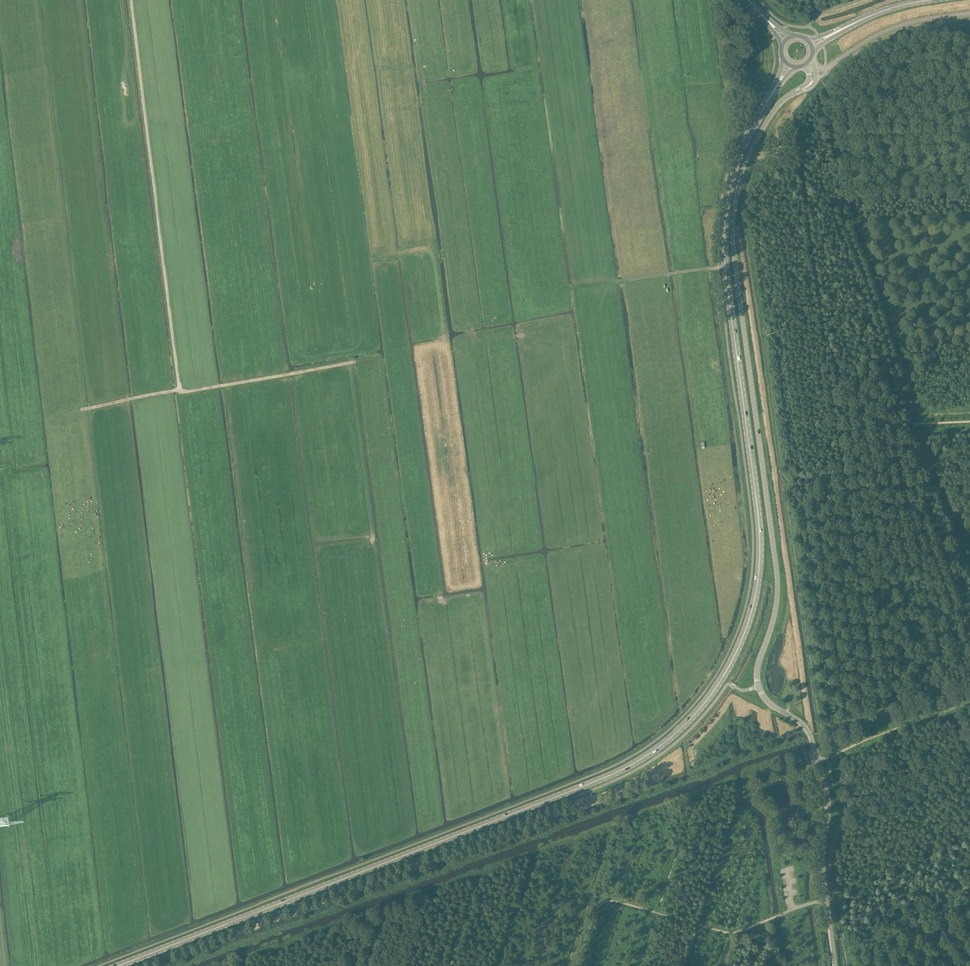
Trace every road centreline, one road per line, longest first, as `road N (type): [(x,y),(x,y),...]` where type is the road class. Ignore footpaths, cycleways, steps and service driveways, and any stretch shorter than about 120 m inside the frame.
road 1 (primary): [(118,965),(622,770),(673,735),(716,688),(743,638),(759,565),(725,220),(742,149),(777,85)]
road 2 (tertiary): [(835,965),(822,868),(825,787),(807,729),(769,702),(757,682),(777,576),(732,233),(755,141),(778,104),(813,80)]
road 3 (track): [(131,0),(179,391),(355,362)]
road 4 (track): [(969,569),(922,453),(841,206)]
road 5 (track): [(534,95),(561,289),(725,266)]
road 6 (track): [(432,257),(449,252),(413,0)]
road 7 (track): [(818,761),(969,703)]

